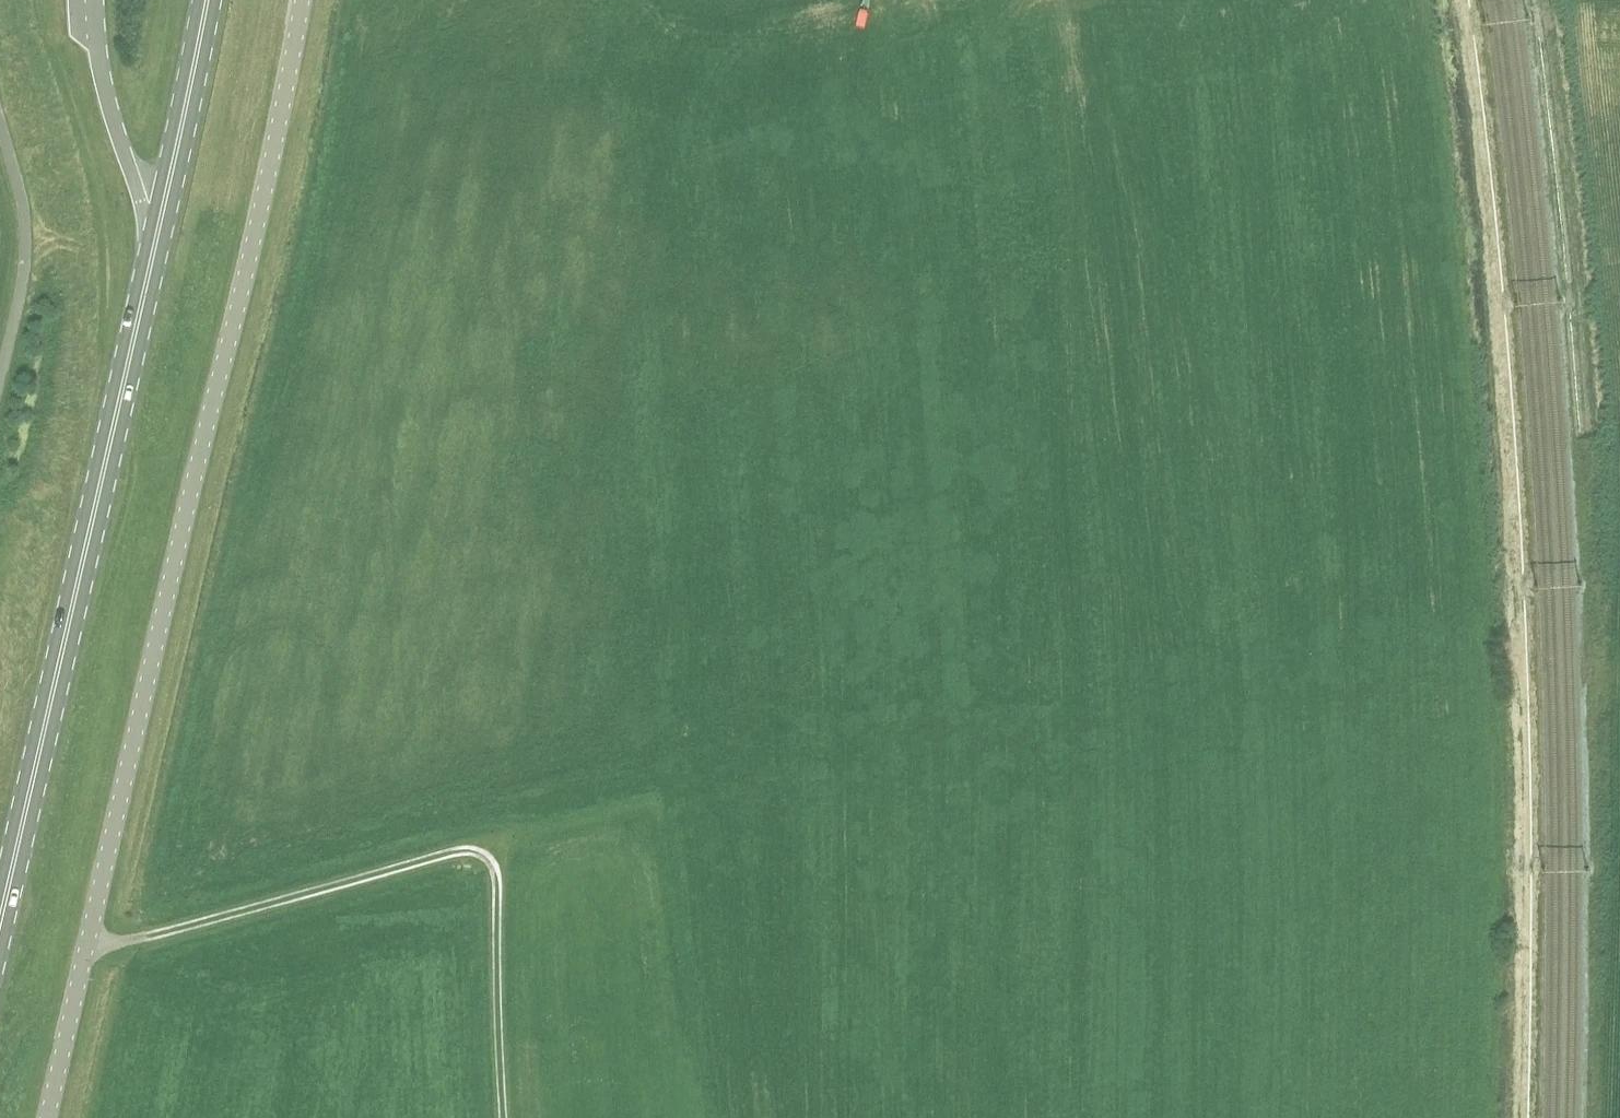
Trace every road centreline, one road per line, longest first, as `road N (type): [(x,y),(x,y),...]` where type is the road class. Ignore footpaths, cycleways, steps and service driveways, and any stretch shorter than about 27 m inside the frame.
road 1 (unclassified): [(47,1117),(302,0)]
road 2 (primary): [(0,920),(205,0)]
road 3 (track): [(86,951),(481,851),(494,864),(502,1117)]

